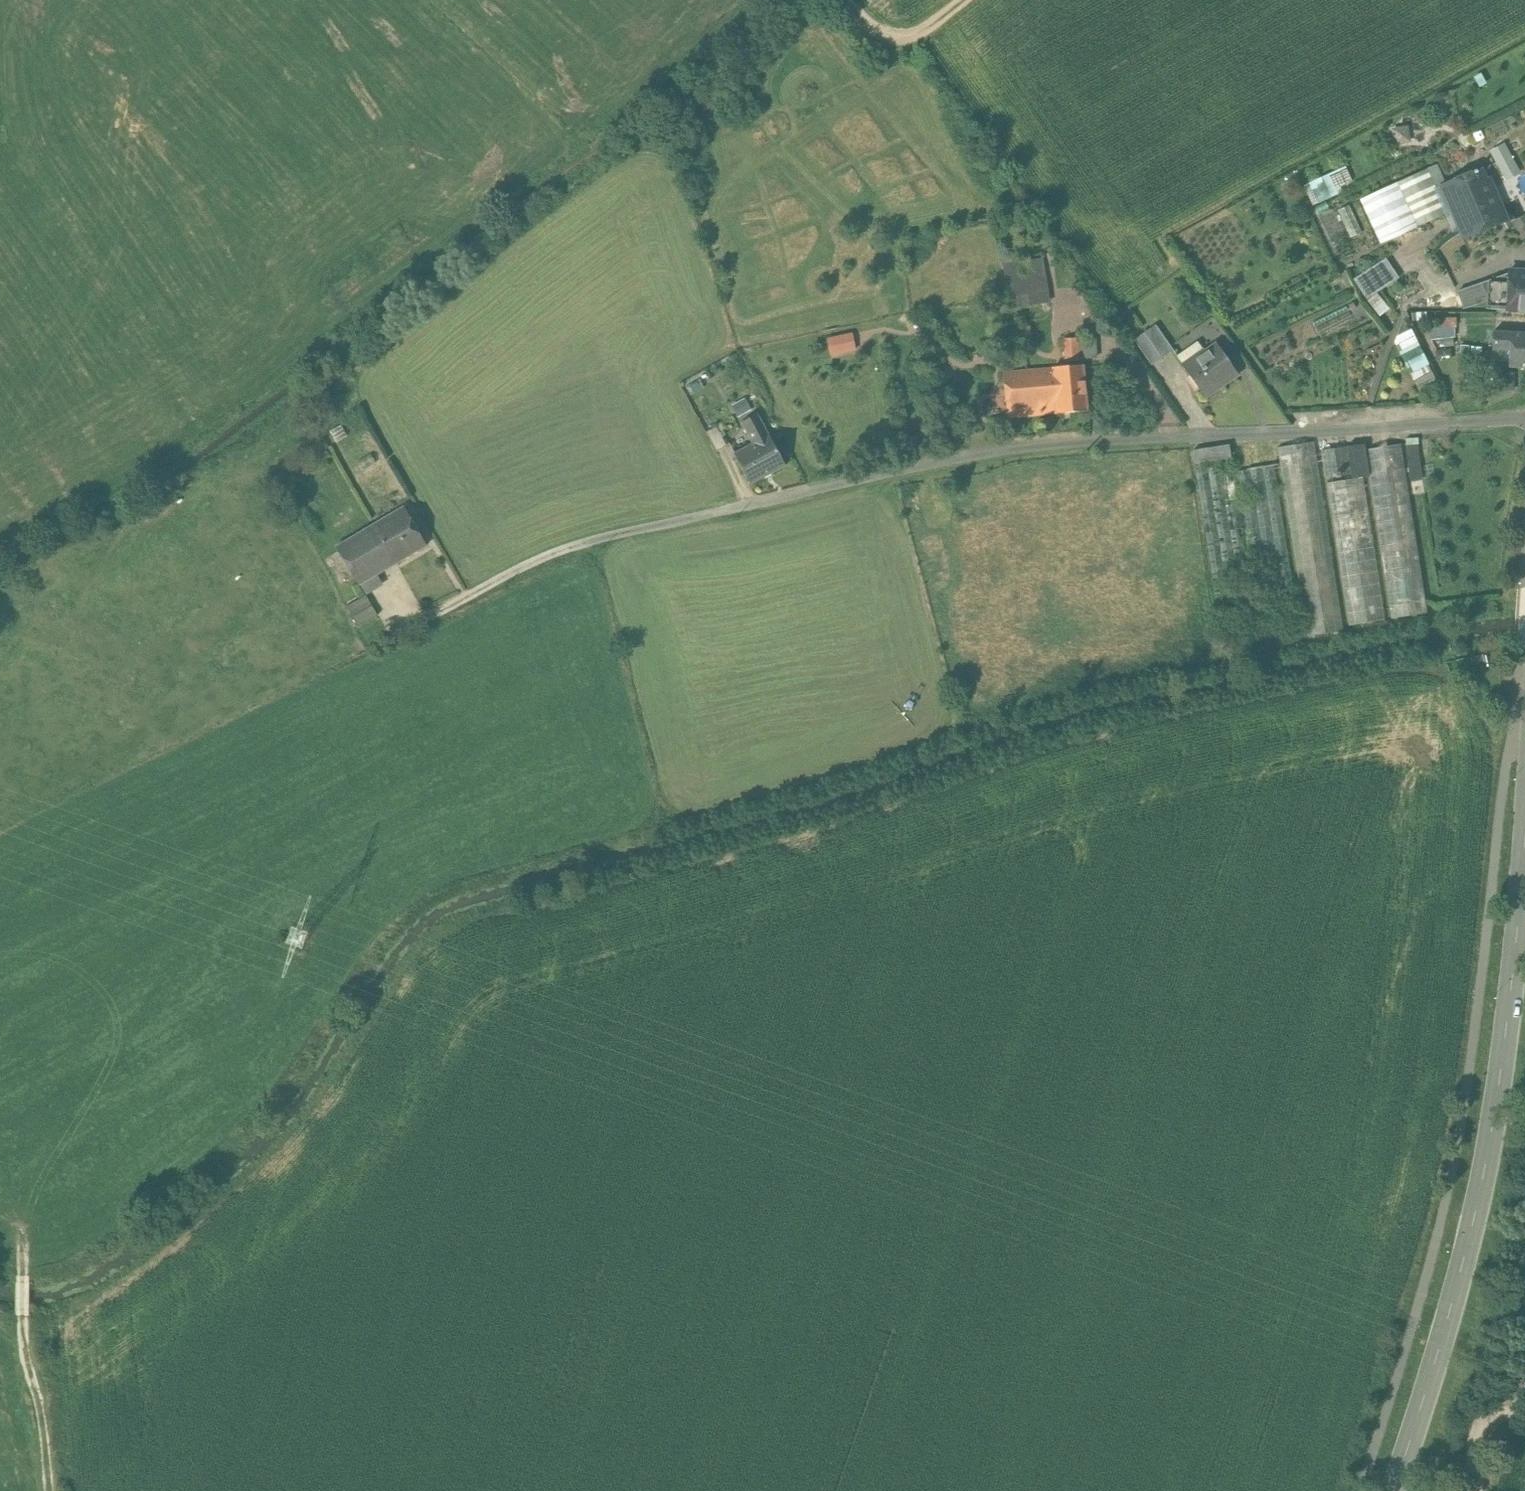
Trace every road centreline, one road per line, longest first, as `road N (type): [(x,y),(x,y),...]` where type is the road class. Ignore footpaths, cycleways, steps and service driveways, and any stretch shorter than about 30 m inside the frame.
road 1 (residential): [(474,594),(571,546),(1002,449),(1524,420)]
road 2 (tertiary): [(1394,1490),(1458,1285),(1487,1162),(1524,848)]
road 3 (track): [(52,1490),(19,1250),(0,1244)]

